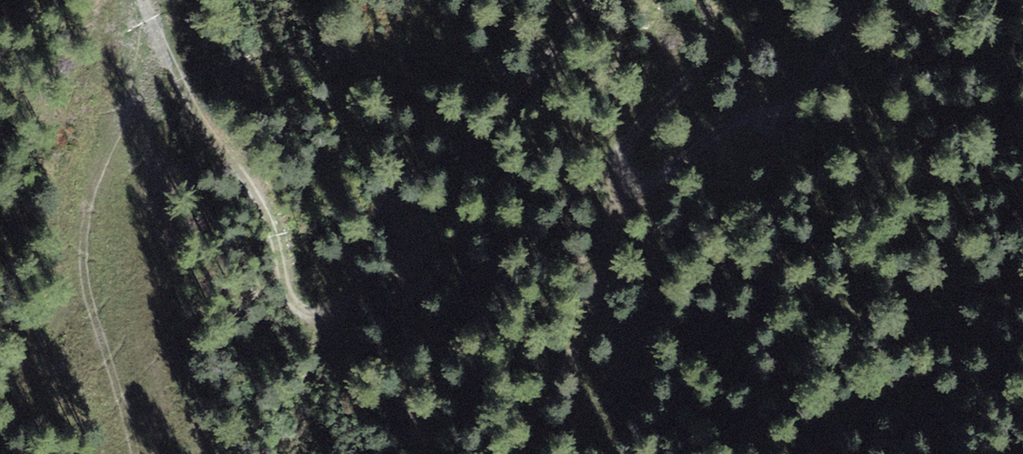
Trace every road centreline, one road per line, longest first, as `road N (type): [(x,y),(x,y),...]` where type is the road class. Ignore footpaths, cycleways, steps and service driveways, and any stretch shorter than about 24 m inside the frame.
road 1 (track): [(857,0),(839,47),(790,100),(741,121),(644,186),(629,181),(621,161),(627,139),(714,43),(700,0)]
road 2 (track): [(584,0),(471,147),(406,173),(335,310),(310,316),(294,297),(273,235)]
road 3 (track): [(134,453),(80,256),(144,2)]
road 4 (track): [(629,181),(593,302),(524,453)]
road 5 (track): [(143,0),(200,121),(252,185),(273,235)]

